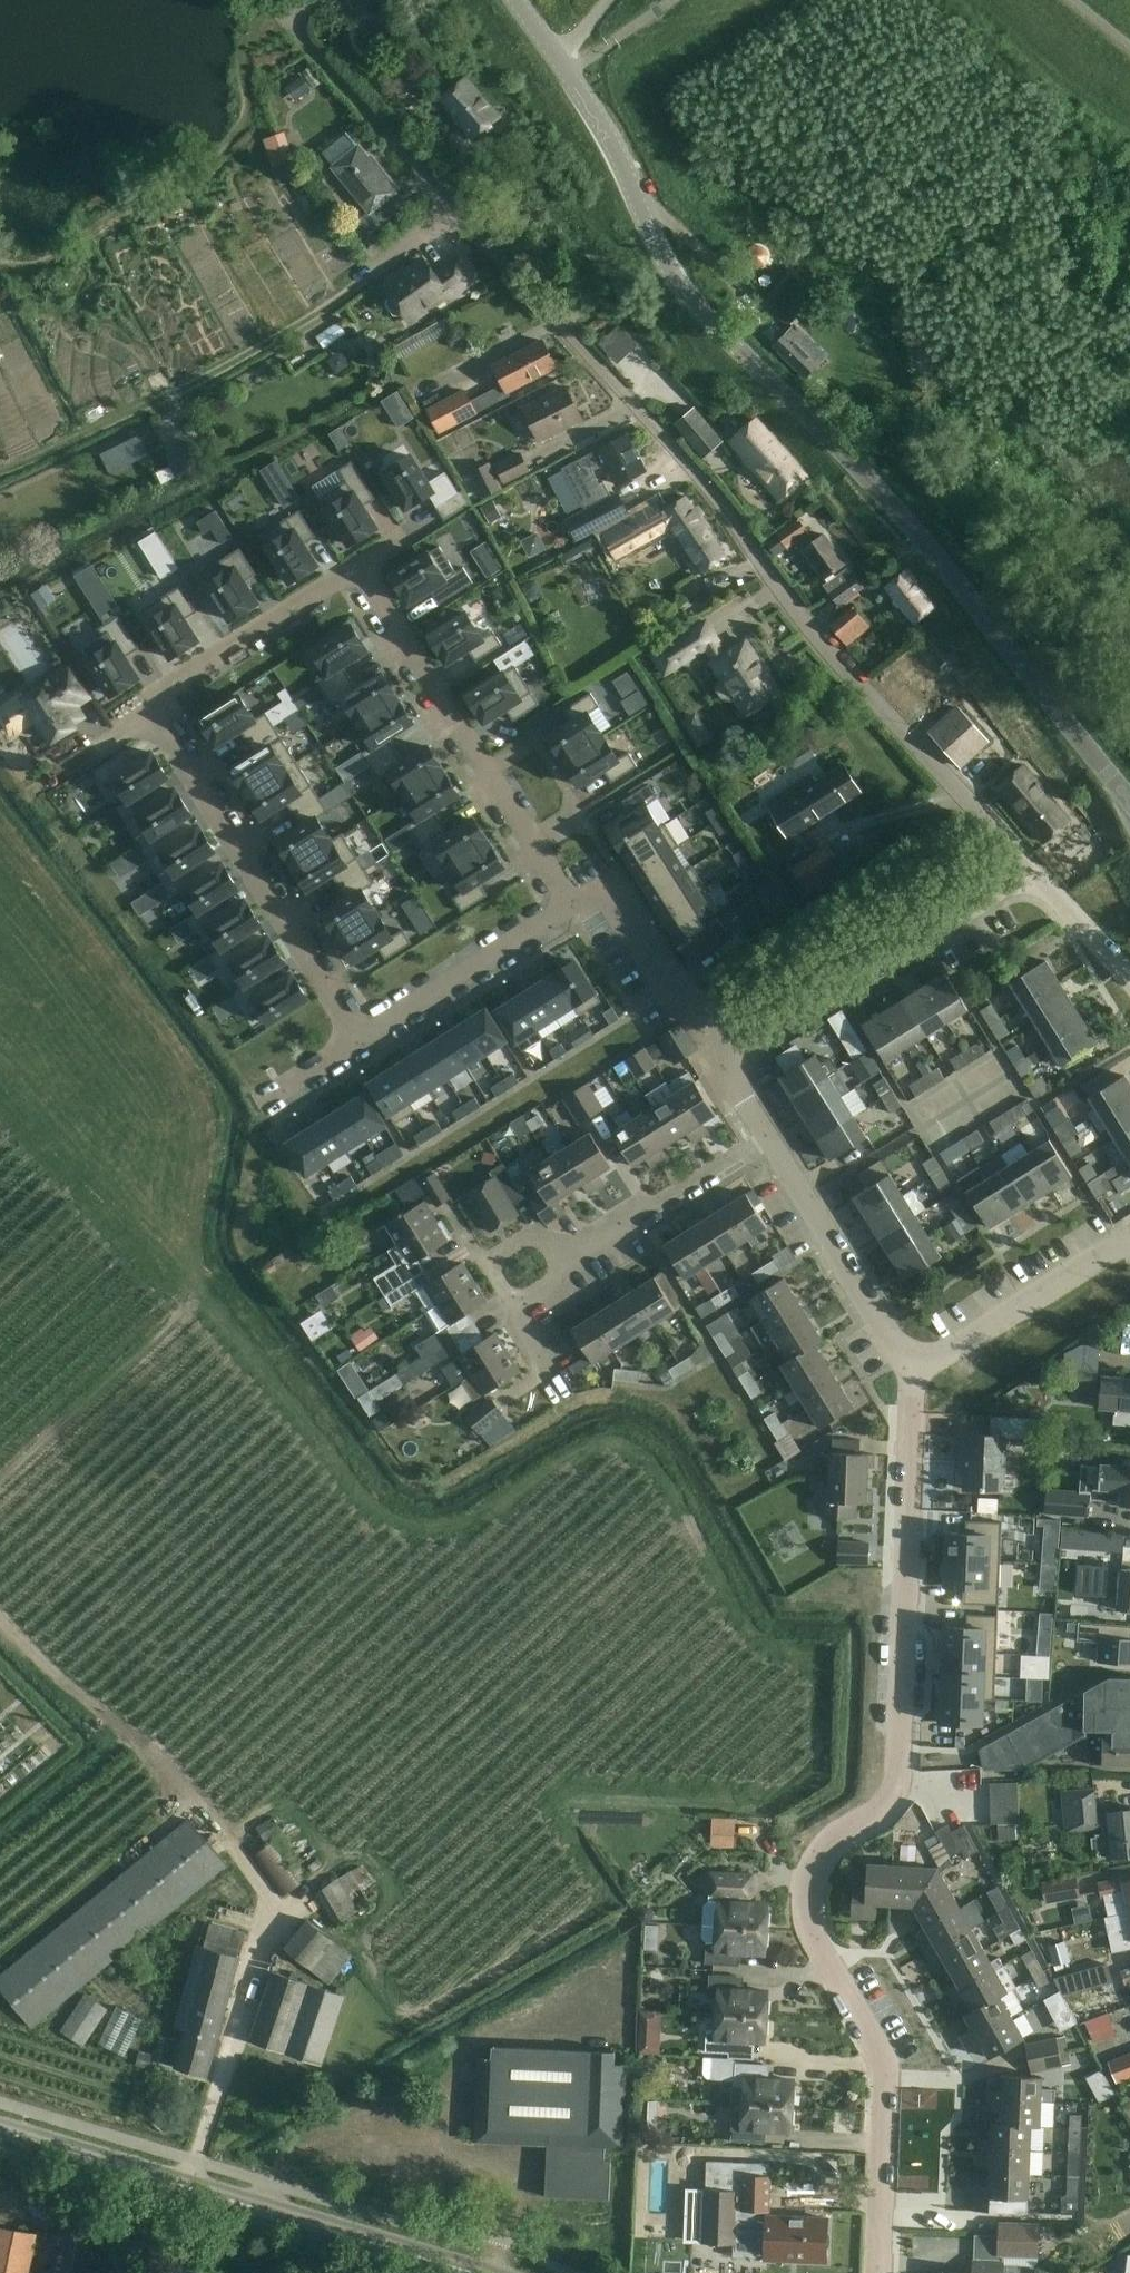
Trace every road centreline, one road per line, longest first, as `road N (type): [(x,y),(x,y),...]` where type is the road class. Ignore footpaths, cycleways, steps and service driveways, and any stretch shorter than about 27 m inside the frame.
road 1 (residential): [(1031,868),(824,637),(670,438),(269,1)]
road 2 (unclassified): [(1125,794),(898,513),(686,292),(618,150),(514,0)]
road 3 (residential): [(880,2272),(890,2078),(812,1916),(815,1868),(890,1800),(910,1374)]
road 4 (residential): [(357,570),(149,698),(363,1045)]
road 5 (tertiary): [(455,2272),(0,2132)]
road 6 (track): [(0,473),(245,355),(369,274)]
road 7 (residential): [(357,570),(569,916)]
road 8 (residential): [(1031,868),(932,942),(736,1047)]
road 9 (residential): [(767,1137),(910,1374)]
road 10 (residential): [(910,1374),(1129,1241)]
road 11 (residential): [(736,1047),(615,888),(569,916)]
road 12 (residential): [(569,916),(363,1045)]
road 13 (residential): [(584,1251),(767,1137)]
road 14 (residential): [(584,1251),(540,1235),(490,1263),(518,1303)]
road 15 (residential): [(1129,977),(1031,868)]

